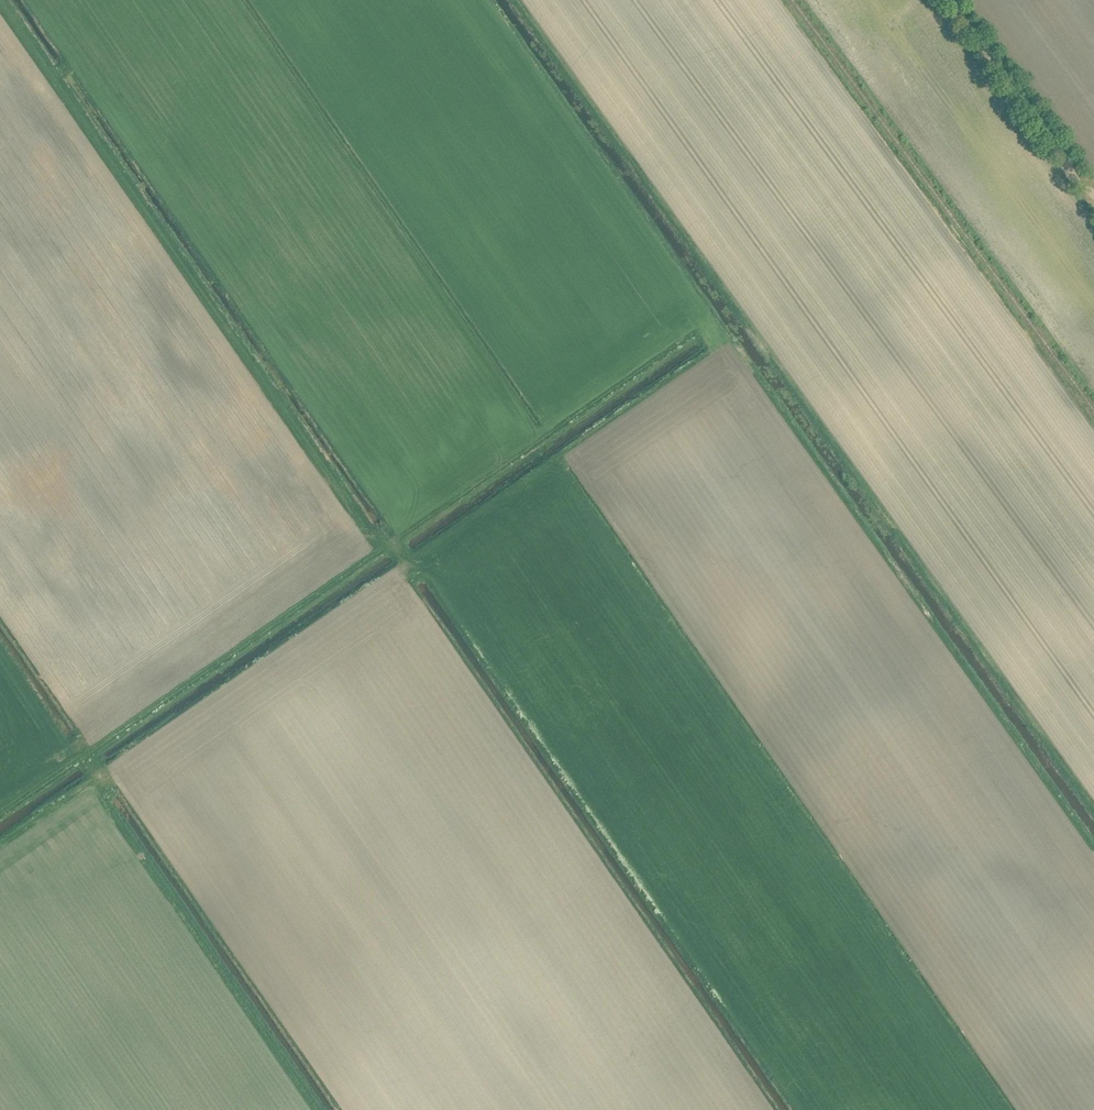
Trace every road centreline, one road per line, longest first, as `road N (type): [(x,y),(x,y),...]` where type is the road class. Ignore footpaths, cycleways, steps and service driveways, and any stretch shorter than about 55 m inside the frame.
road 1 (unclassified): [(947,0),(1093,199)]

